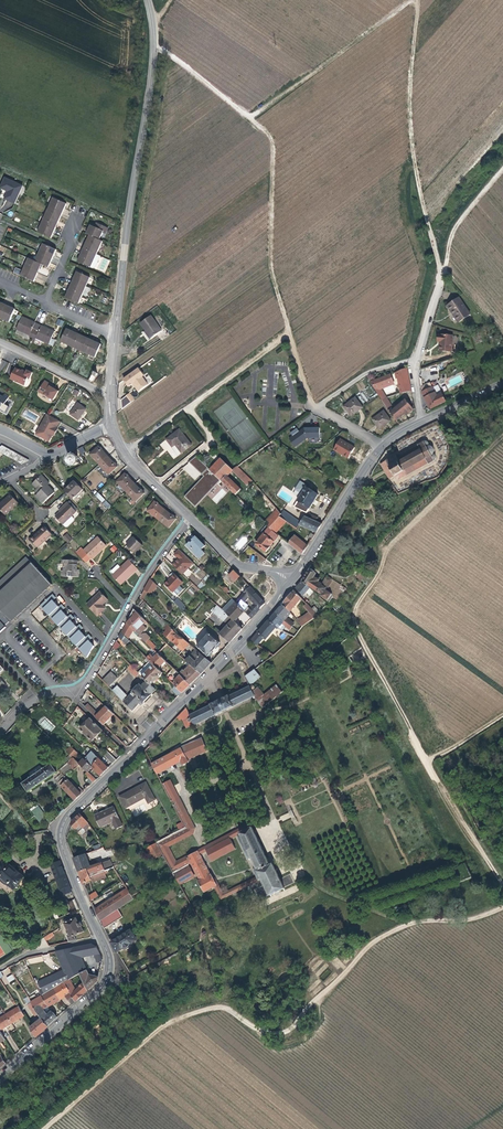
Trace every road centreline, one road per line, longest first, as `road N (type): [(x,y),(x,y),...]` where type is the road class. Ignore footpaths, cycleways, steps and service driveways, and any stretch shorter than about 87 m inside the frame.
road 1 (track): [(502,907),(469,920),(416,923),(380,938),(287,1031),(267,1033),(223,1007),(167,1024),(44,1128)]
road 2 (track): [(502,885),(431,772),(354,620),(393,542),(502,437)]
road 3 (tertiary): [(101,939),(63,849),(64,823),(292,580)]
road 4 (track): [(419,0),(411,135),(440,281),(457,224),(502,169)]
road 5 (tertiary): [(148,0),(152,77),(116,336)]
road 6 (track): [(250,118),(273,144),(271,266),(315,408)]
road 7 (track): [(250,118),(411,0)]
road 8 (track): [(385,555),(385,539),(481,441),(455,406)]
road 9 (residential): [(129,607),(88,679),(70,695),(30,699),(0,732)]
road 10 (tertiary): [(0,1077),(103,986),(109,959),(101,939)]
road 11 (tertiary): [(292,580),(382,447)]
road 12 (residential): [(423,422),(415,374),(440,281)]
road 13 (tertiary): [(189,516),(234,562),(292,580)]
road 14 (residential): [(110,394),(0,343)]
road 15 (track): [(154,44),(250,118)]

